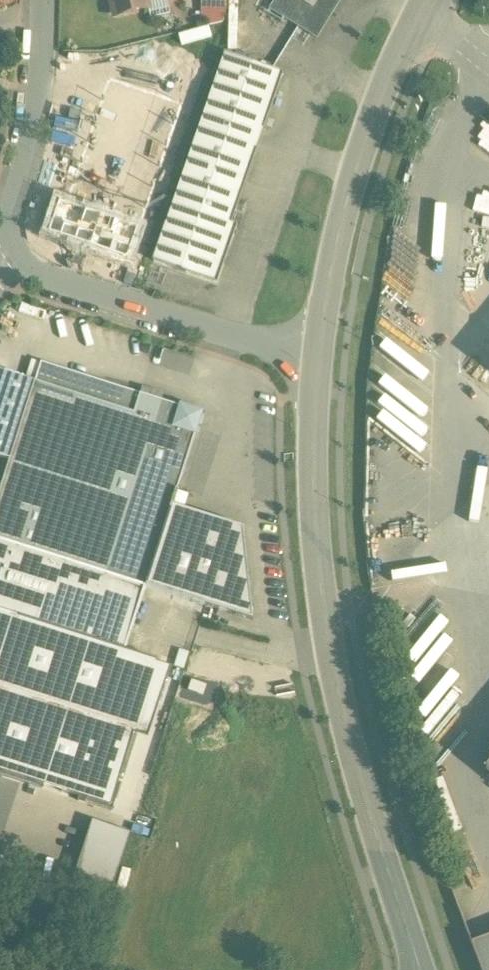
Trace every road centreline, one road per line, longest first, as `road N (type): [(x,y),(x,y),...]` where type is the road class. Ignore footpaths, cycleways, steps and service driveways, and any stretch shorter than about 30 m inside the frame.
road 1 (tertiary): [(420,969),(324,612),(313,457),(318,355)]
road 2 (tertiary): [(318,355),(357,168),(426,0)]
road 3 (residential): [(22,260),(47,278),(318,355)]
road 4 (residential): [(46,0),(45,53),(10,229),(22,260)]

